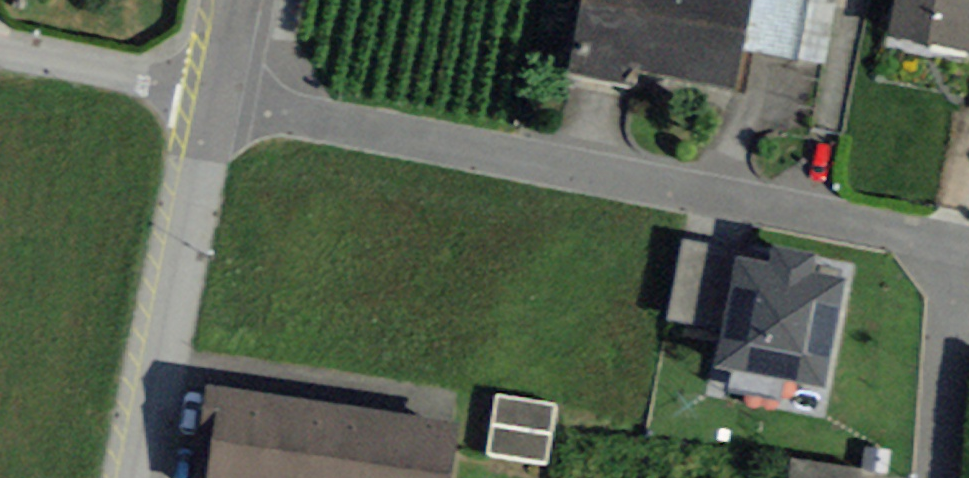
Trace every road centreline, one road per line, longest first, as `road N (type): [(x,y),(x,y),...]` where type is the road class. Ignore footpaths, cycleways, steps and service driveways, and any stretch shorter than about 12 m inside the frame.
road 1 (residential): [(951,249),(207,99)]
road 2 (residential): [(127,477),(207,99)]
road 3 (residential): [(934,477),(951,249)]
road 4 (residential): [(0,55),(207,99)]

